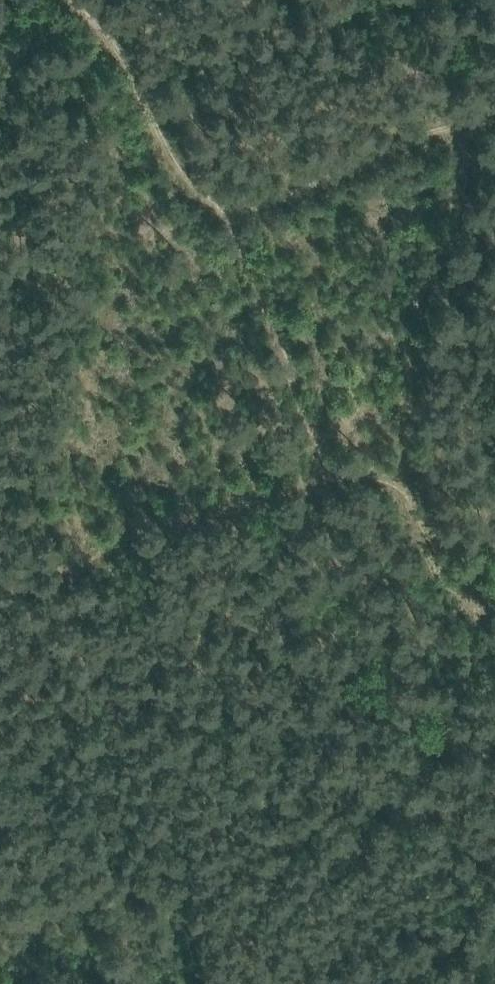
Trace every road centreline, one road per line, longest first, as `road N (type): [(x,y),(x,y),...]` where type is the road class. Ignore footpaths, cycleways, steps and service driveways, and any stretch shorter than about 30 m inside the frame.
road 1 (track): [(0,607),(156,536),(342,483)]
road 2 (track): [(402,471),(413,292),(434,253),(467,124)]
road 3 (track): [(218,206),(187,192),(118,55),(58,0)]
road 4 (track): [(467,124),(363,148),(218,206)]
road 5 (track): [(471,600),(413,508),(402,471)]

